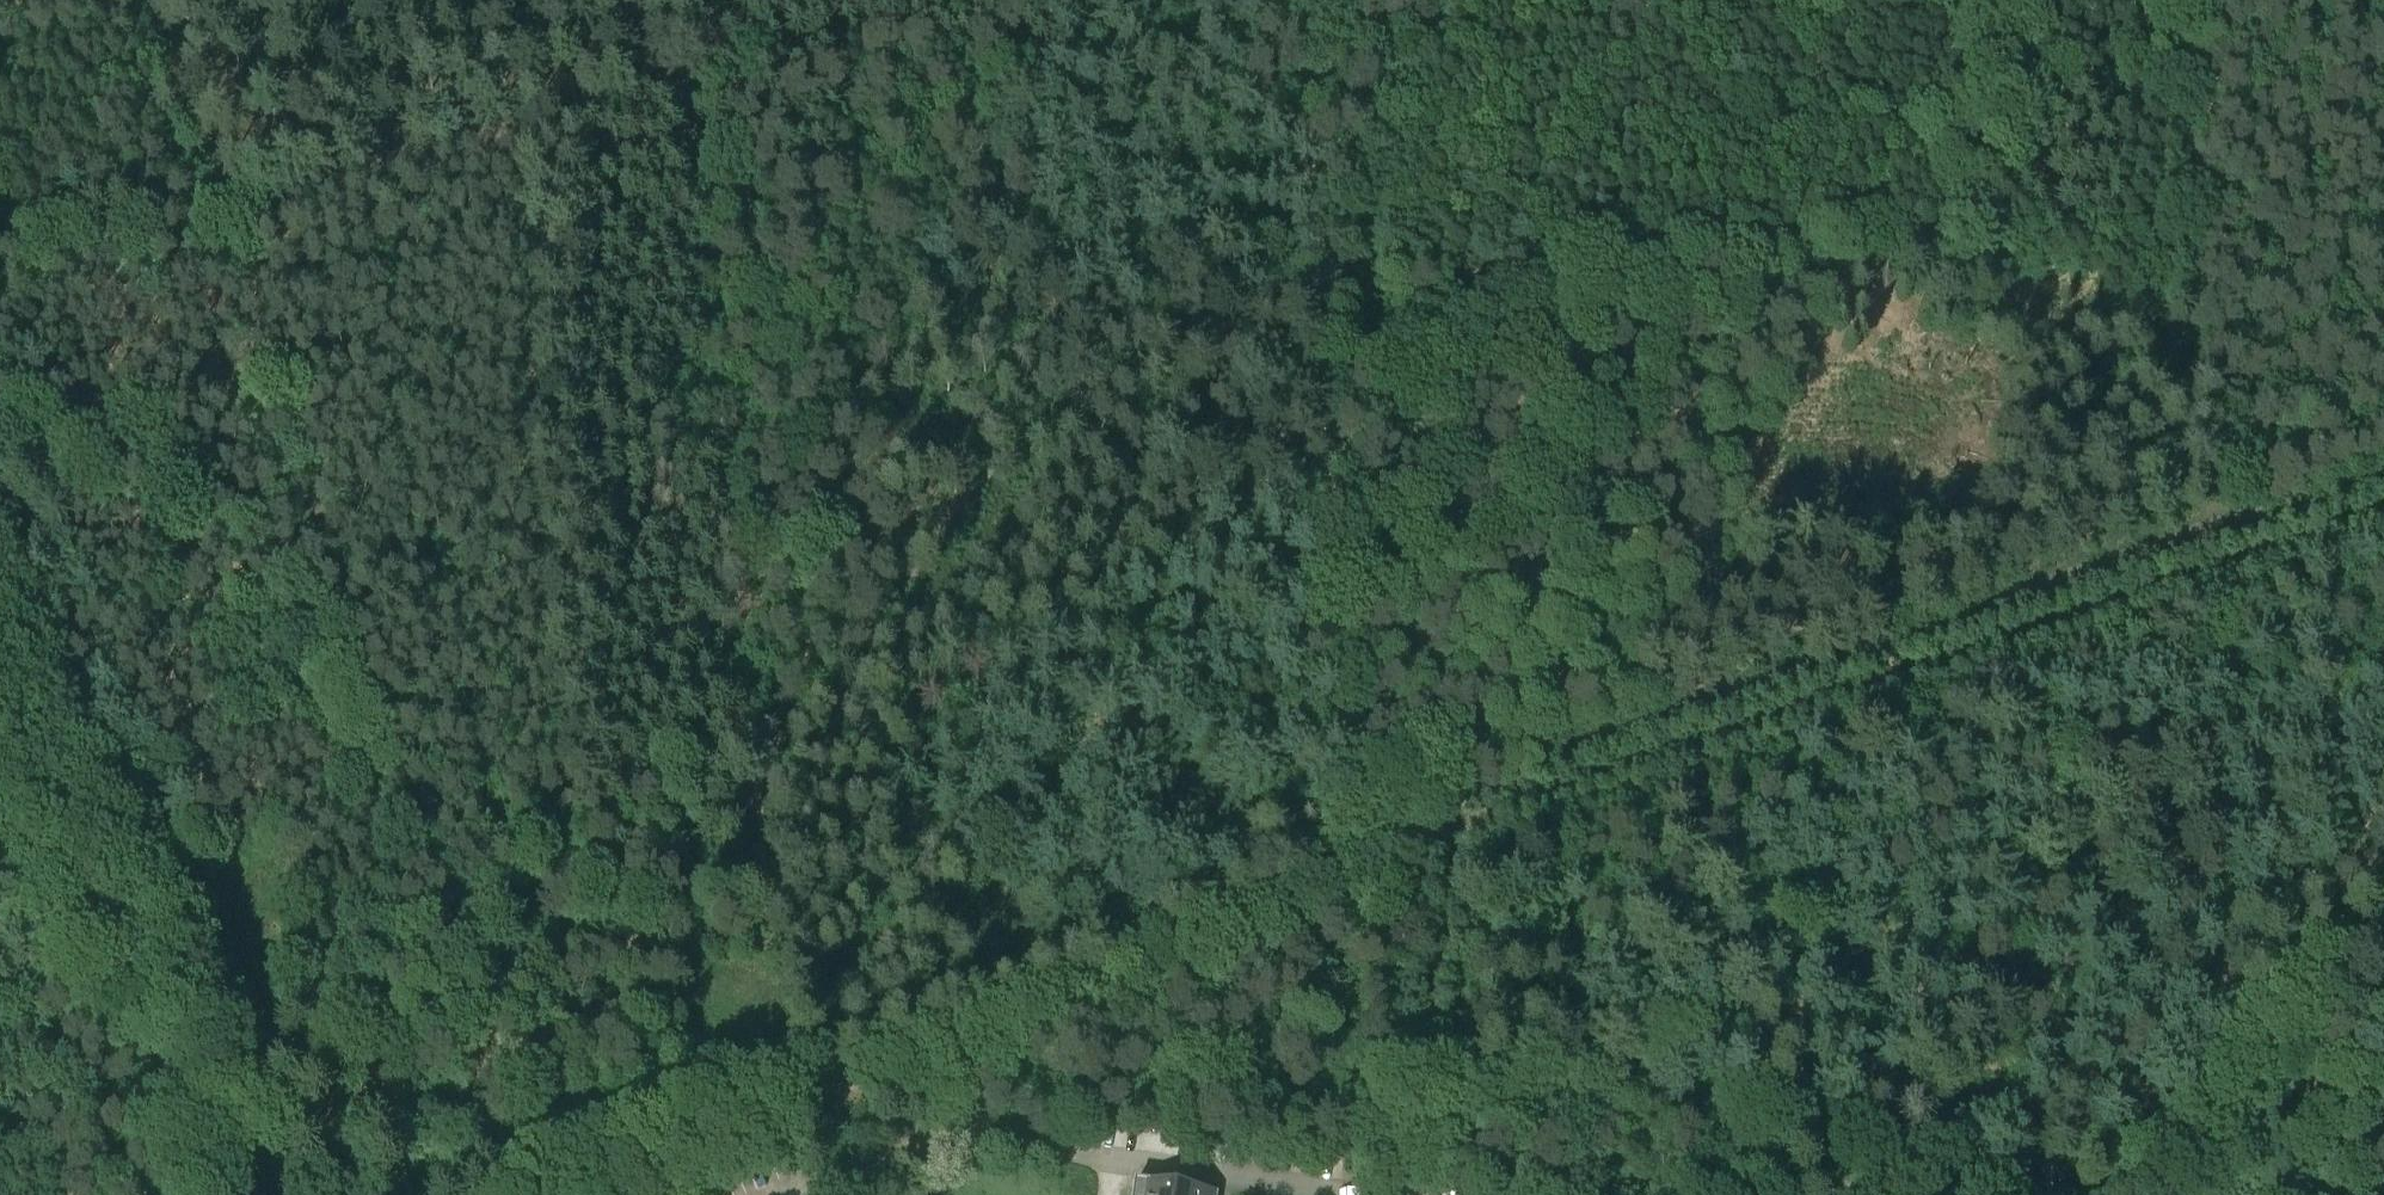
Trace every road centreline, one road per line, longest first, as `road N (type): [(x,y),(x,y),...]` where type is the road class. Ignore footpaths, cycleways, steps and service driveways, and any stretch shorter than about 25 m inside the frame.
road 1 (track): [(439,889),(574,800),(753,740),(856,692),(875,671),(894,614),(933,542),(983,477),(1116,377),(1233,328),(1373,290),(2200,231)]
road 2 (track): [(701,74),(767,887),(838,1023),(841,1043)]
road 3 (track): [(1458,832),(2383,516)]
road 4 (track): [(1876,647),(1861,635),(1656,630),(1980,0)]
road 5 (track): [(1301,0),(1322,299),(1342,824)]
road 6 (track): [(439,889),(226,205)]
road 7 (track): [(193,1071),(295,1008),(439,889),(526,1141),(554,1194)]
road 8 (track): [(701,74),(860,39),(944,43),(1066,66),(1310,149)]
road 9 (track): [(1348,872),(826,1100)]
road 10 (track): [(2194,0),(2213,522)]
road 11 (track): [(226,205),(701,74)]
road 12 (track): [(183,1074),(0,728)]
road 13 (track): [(2192,1194),(2383,896)]
road 14 (track): [(594,1194),(826,1100),(841,1043)]
road 15 (track): [(0,263),(226,205)]
road 16 (track): [(226,205),(164,0)]
road 17 (track): [(0,1145),(111,1110),(183,1074)]
road 18 (track): [(0,1010),(68,967),(107,908)]
road 19 (track): [(246,1194),(183,1074)]

